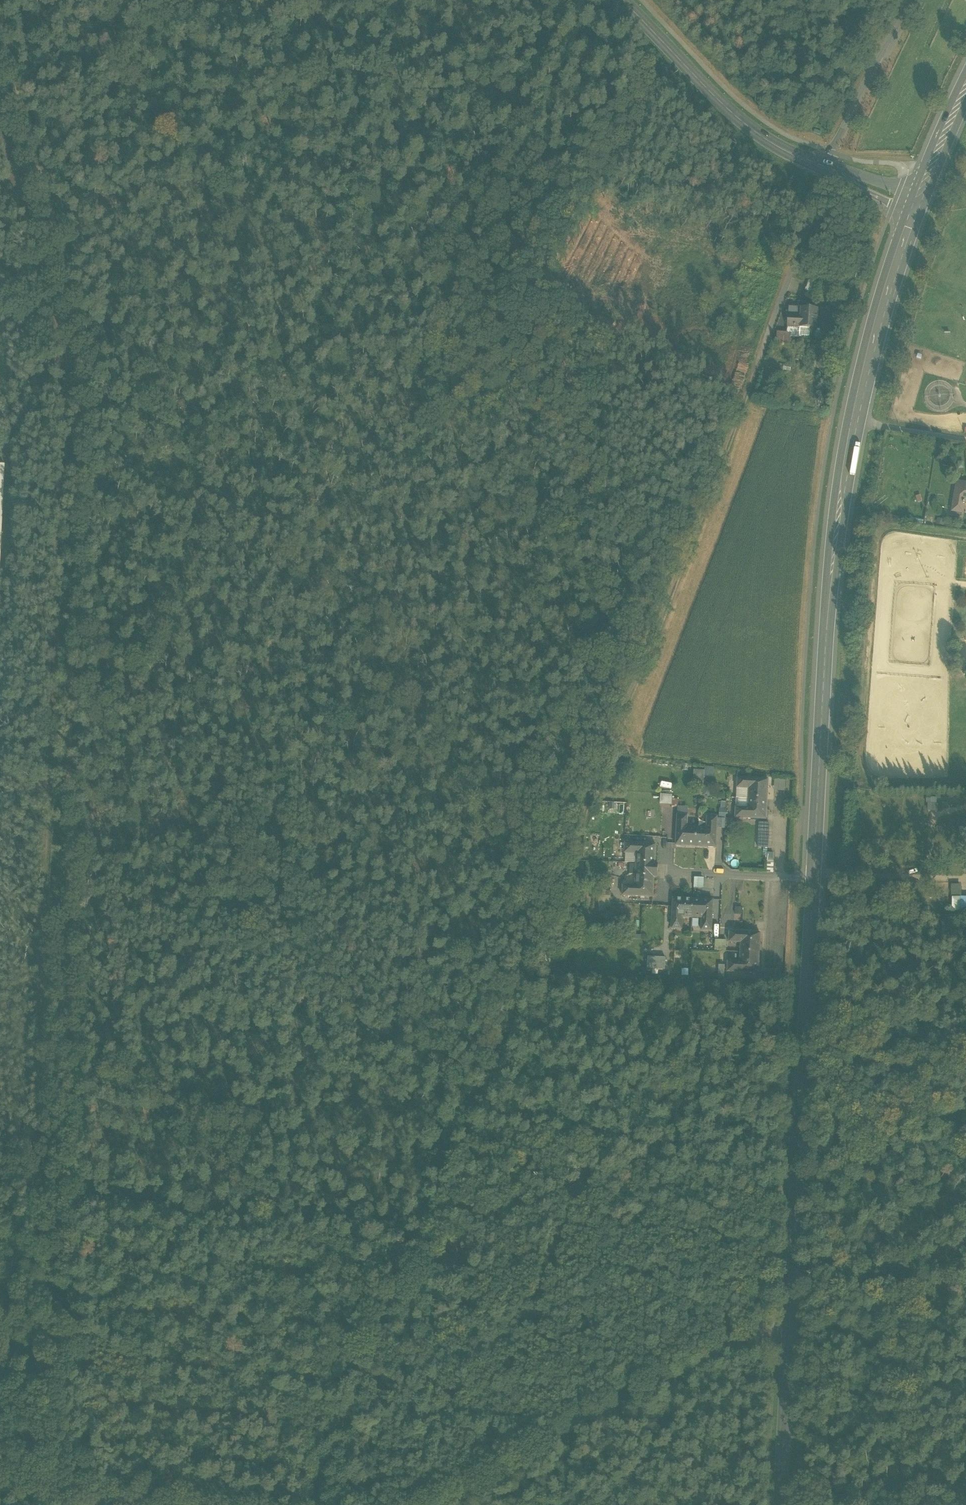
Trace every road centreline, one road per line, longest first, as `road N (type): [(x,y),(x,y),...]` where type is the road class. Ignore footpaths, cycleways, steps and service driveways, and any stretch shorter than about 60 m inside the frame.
road 1 (track): [(320,1504),(678,581),(826,169)]
road 2 (track): [(0,19),(90,365),(54,1251)]
road 3 (primary): [(789,1325),(837,540),(876,338),(916,206)]
road 4 (unclassified): [(789,1325),(449,1504)]
road 5 (primary): [(622,0),(751,128),(826,169)]
road 6 (unclassified): [(54,1251),(46,1492)]
road 7 (primary): [(780,1504),(789,1325)]
road 8 (track): [(965,1155),(798,1151)]
road 9 (primary): [(916,206),(965,86)]
road 10 (tertiary): [(885,54),(826,169)]

